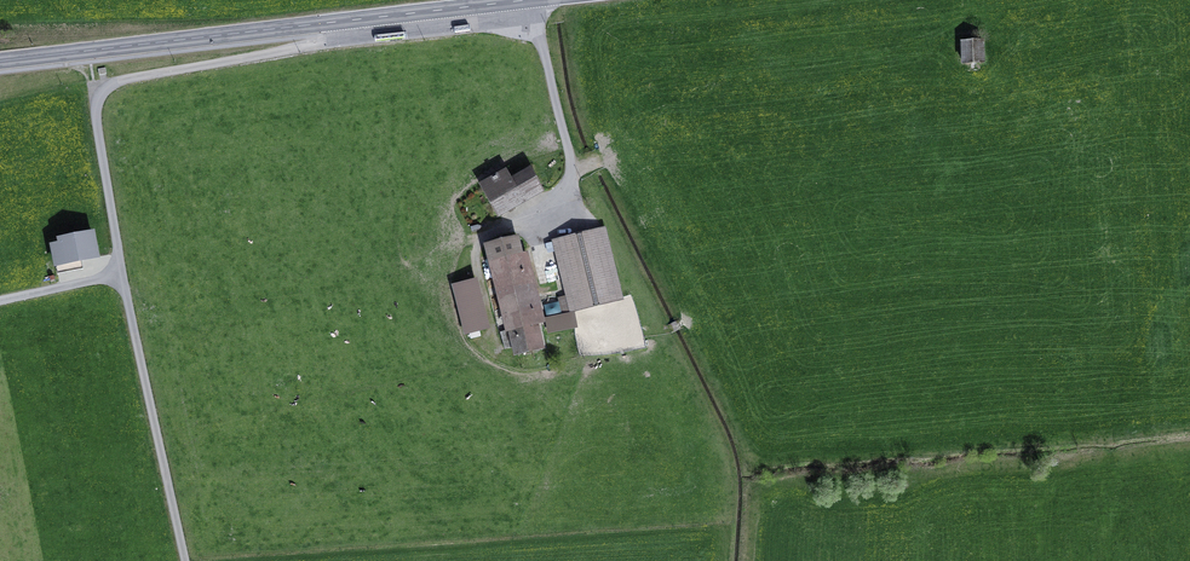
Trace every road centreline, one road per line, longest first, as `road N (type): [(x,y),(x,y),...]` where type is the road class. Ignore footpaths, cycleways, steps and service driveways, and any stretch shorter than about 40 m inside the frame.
road 1 (tertiary): [(0,61),(521,0)]

